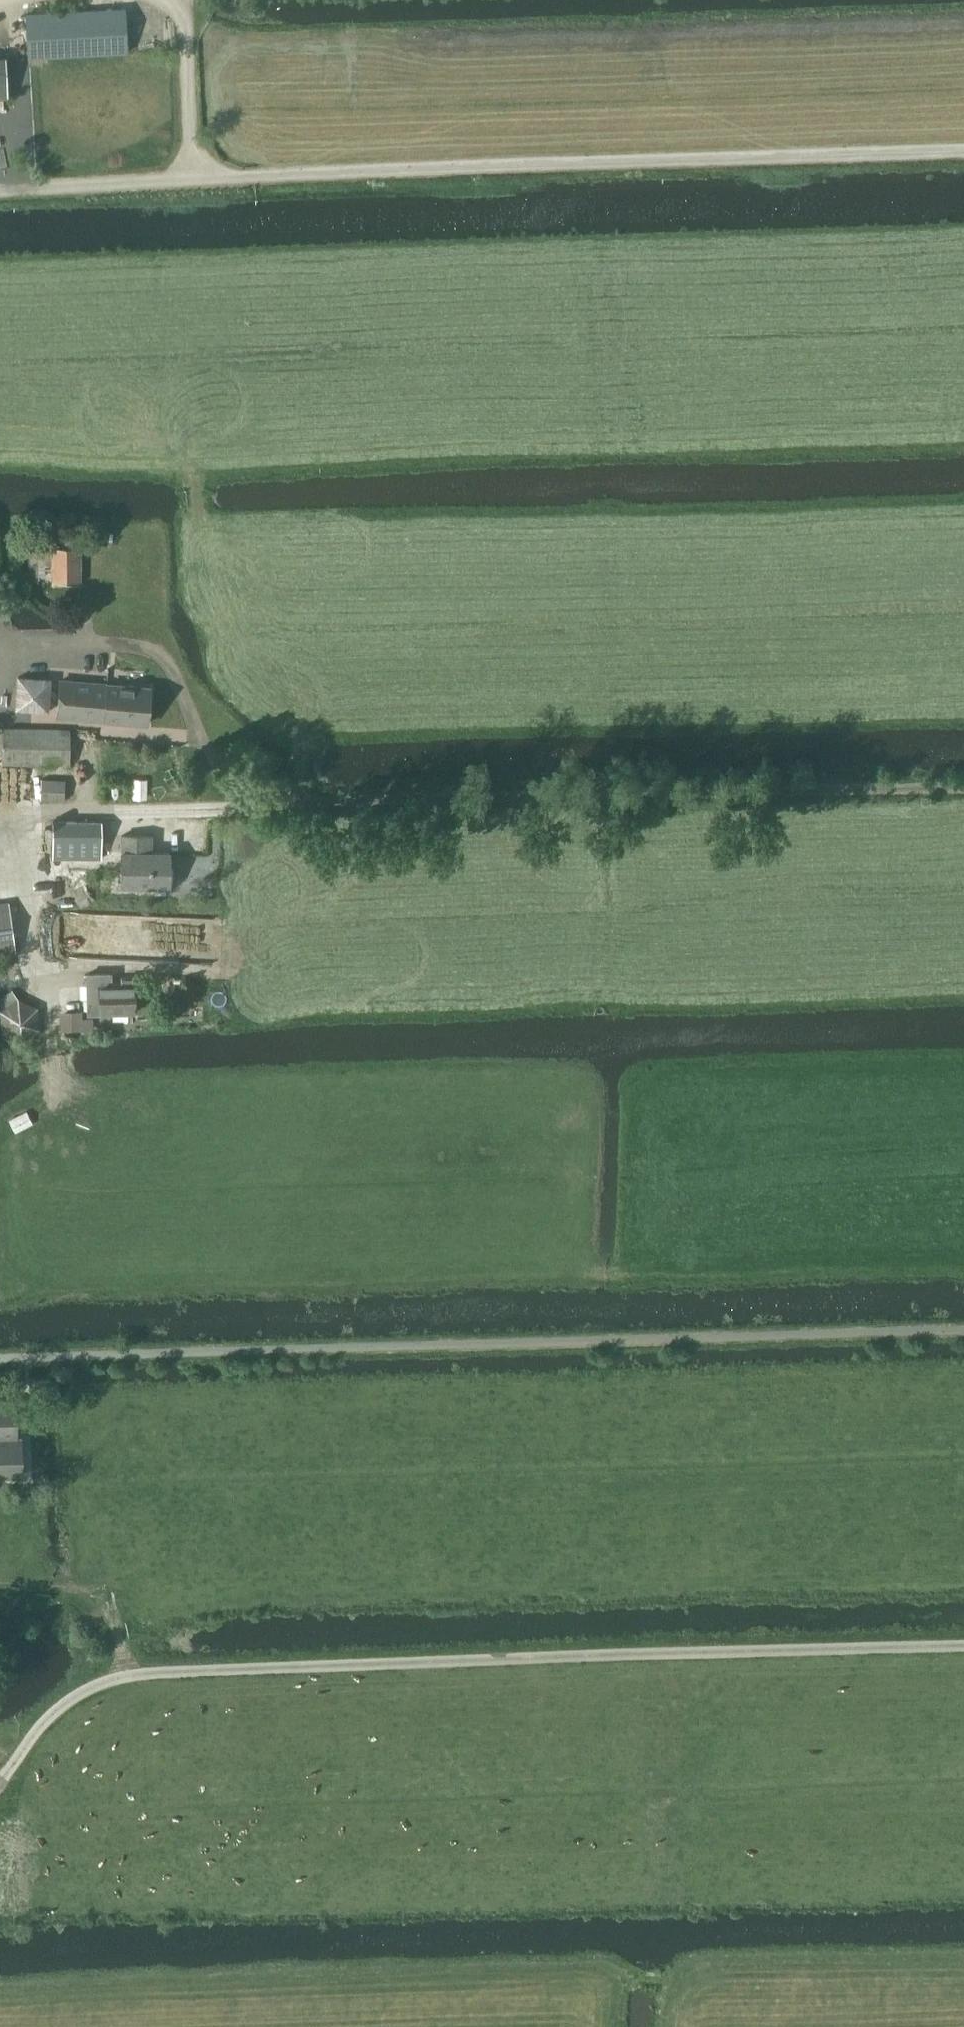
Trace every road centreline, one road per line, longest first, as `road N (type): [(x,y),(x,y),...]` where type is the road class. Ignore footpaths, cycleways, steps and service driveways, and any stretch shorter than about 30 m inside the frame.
road 1 (unclassified): [(963,1331),(0,1360)]

